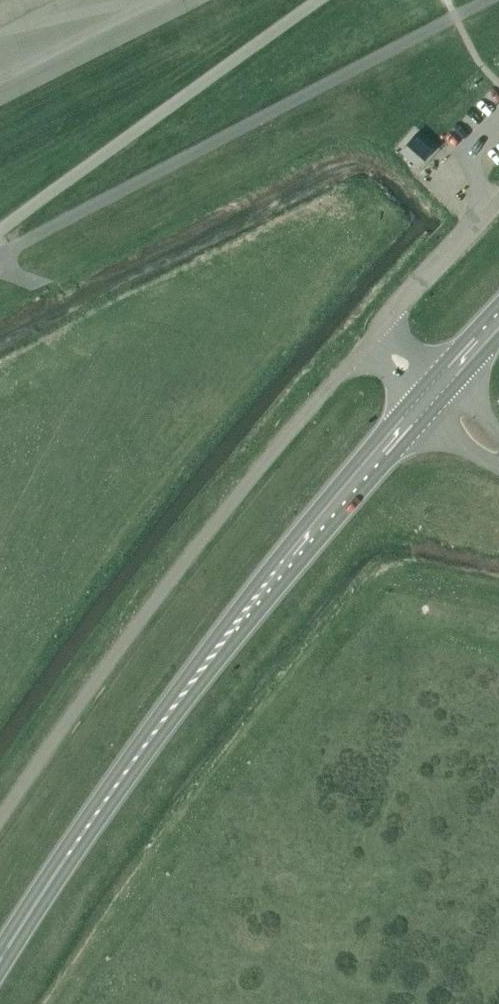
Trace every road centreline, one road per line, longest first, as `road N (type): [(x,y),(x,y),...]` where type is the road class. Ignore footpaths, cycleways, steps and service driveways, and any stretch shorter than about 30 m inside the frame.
road 1 (unclassified): [(0,817),(192,551),(360,350)]
road 2 (trunk): [(409,398),(235,609),(167,700),(157,727)]
road 3 (trunk): [(157,727),(180,710),(427,416)]
road 4 (trunk): [(0,962),(157,727)]
road 5 (unclassified): [(379,326),(498,195)]

